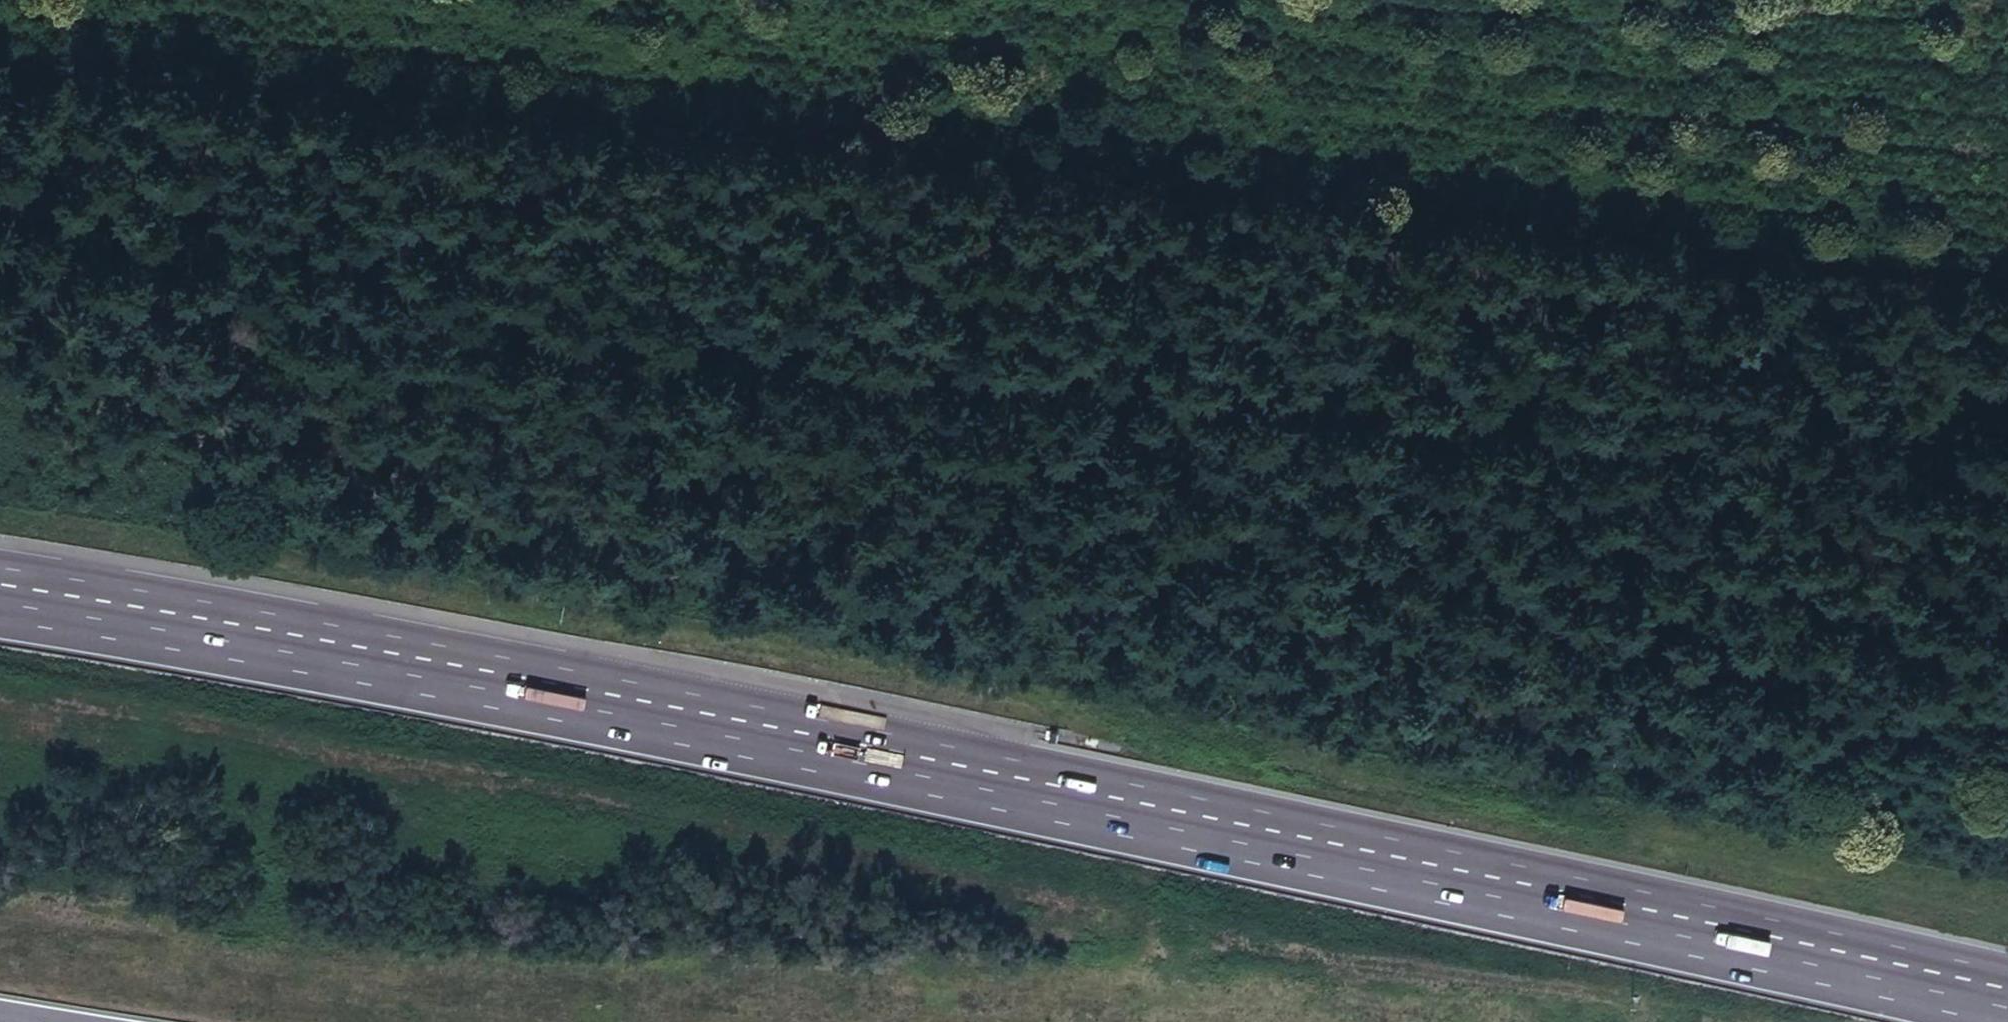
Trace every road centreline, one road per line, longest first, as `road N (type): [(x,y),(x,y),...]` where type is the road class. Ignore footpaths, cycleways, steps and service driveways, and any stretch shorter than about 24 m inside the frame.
road 1 (motorway): [(2007,998),(1678,920),(512,677),(0,586)]
road 2 (track): [(0,55),(411,97),(2007,292)]

